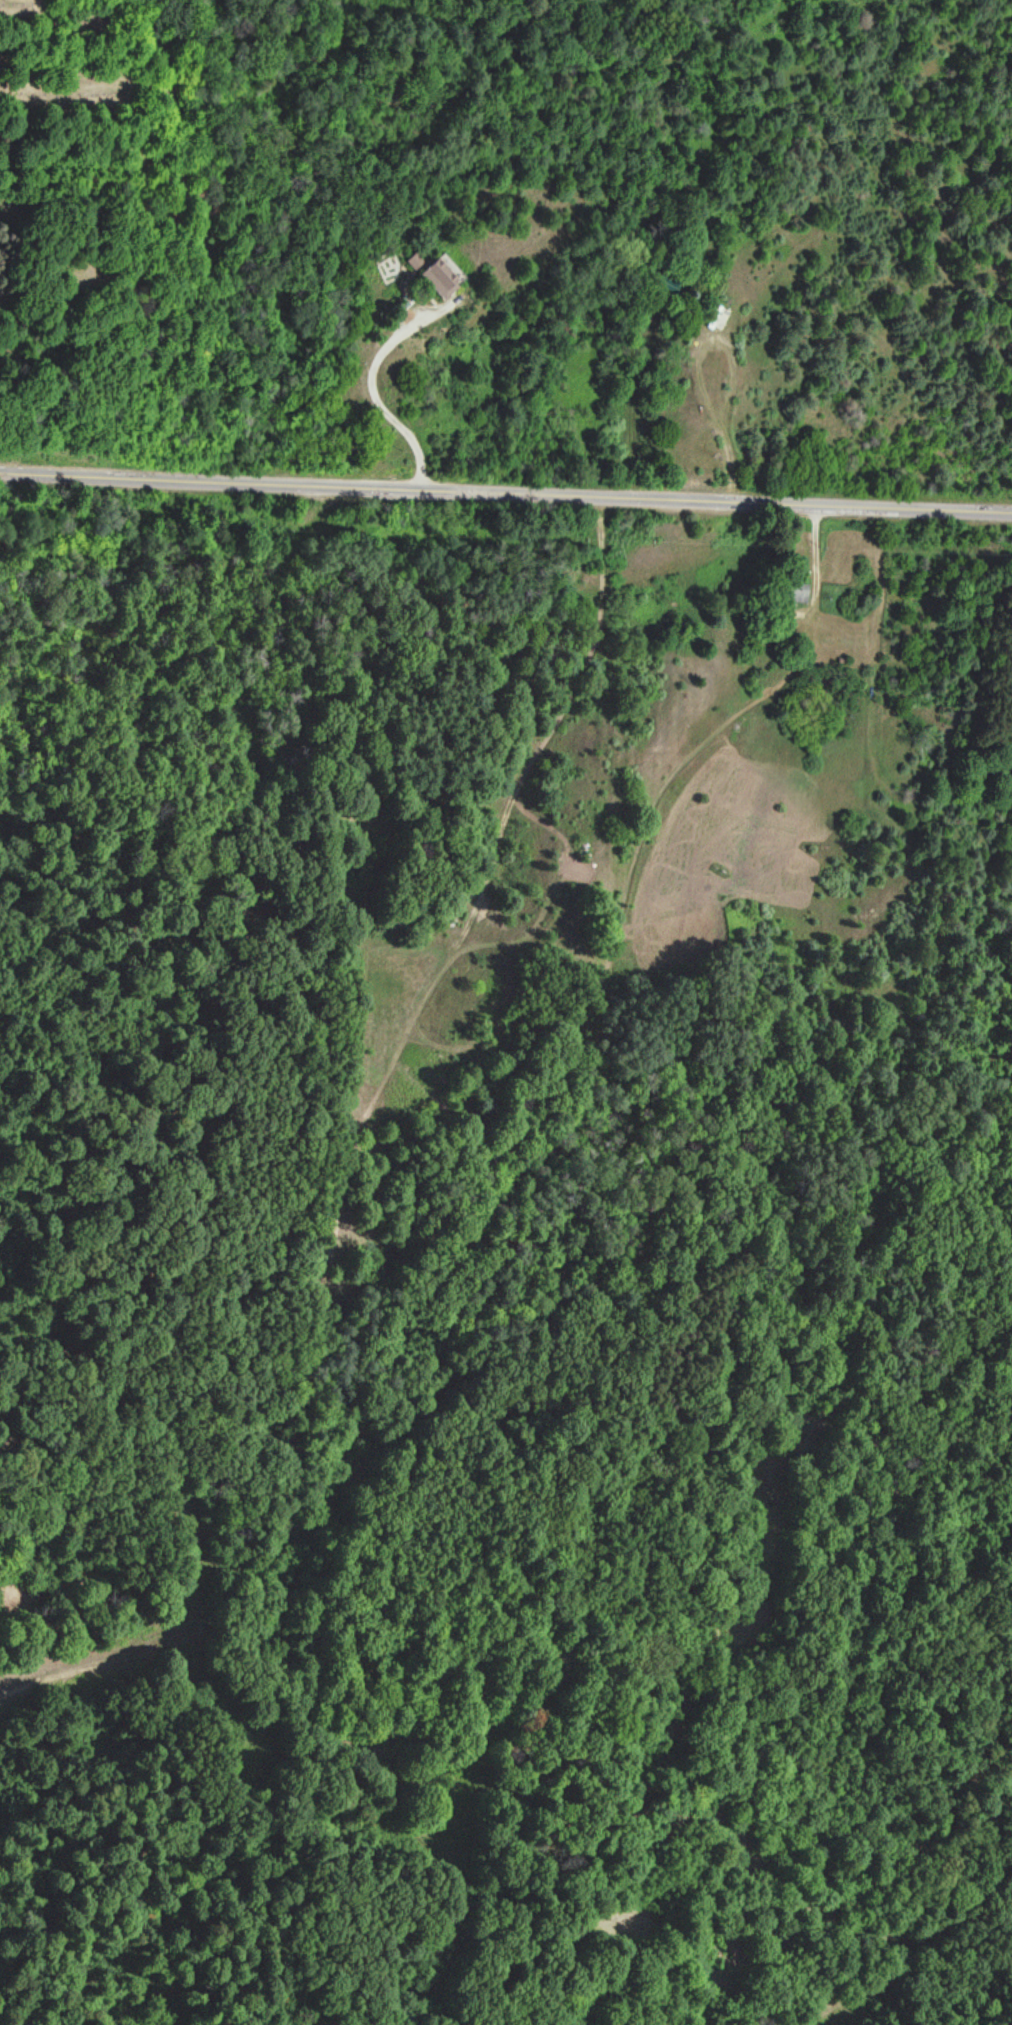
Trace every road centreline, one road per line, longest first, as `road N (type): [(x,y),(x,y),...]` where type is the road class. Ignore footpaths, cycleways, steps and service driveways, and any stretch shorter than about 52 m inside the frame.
road 1 (residential): [(1011,513),(0,475)]

